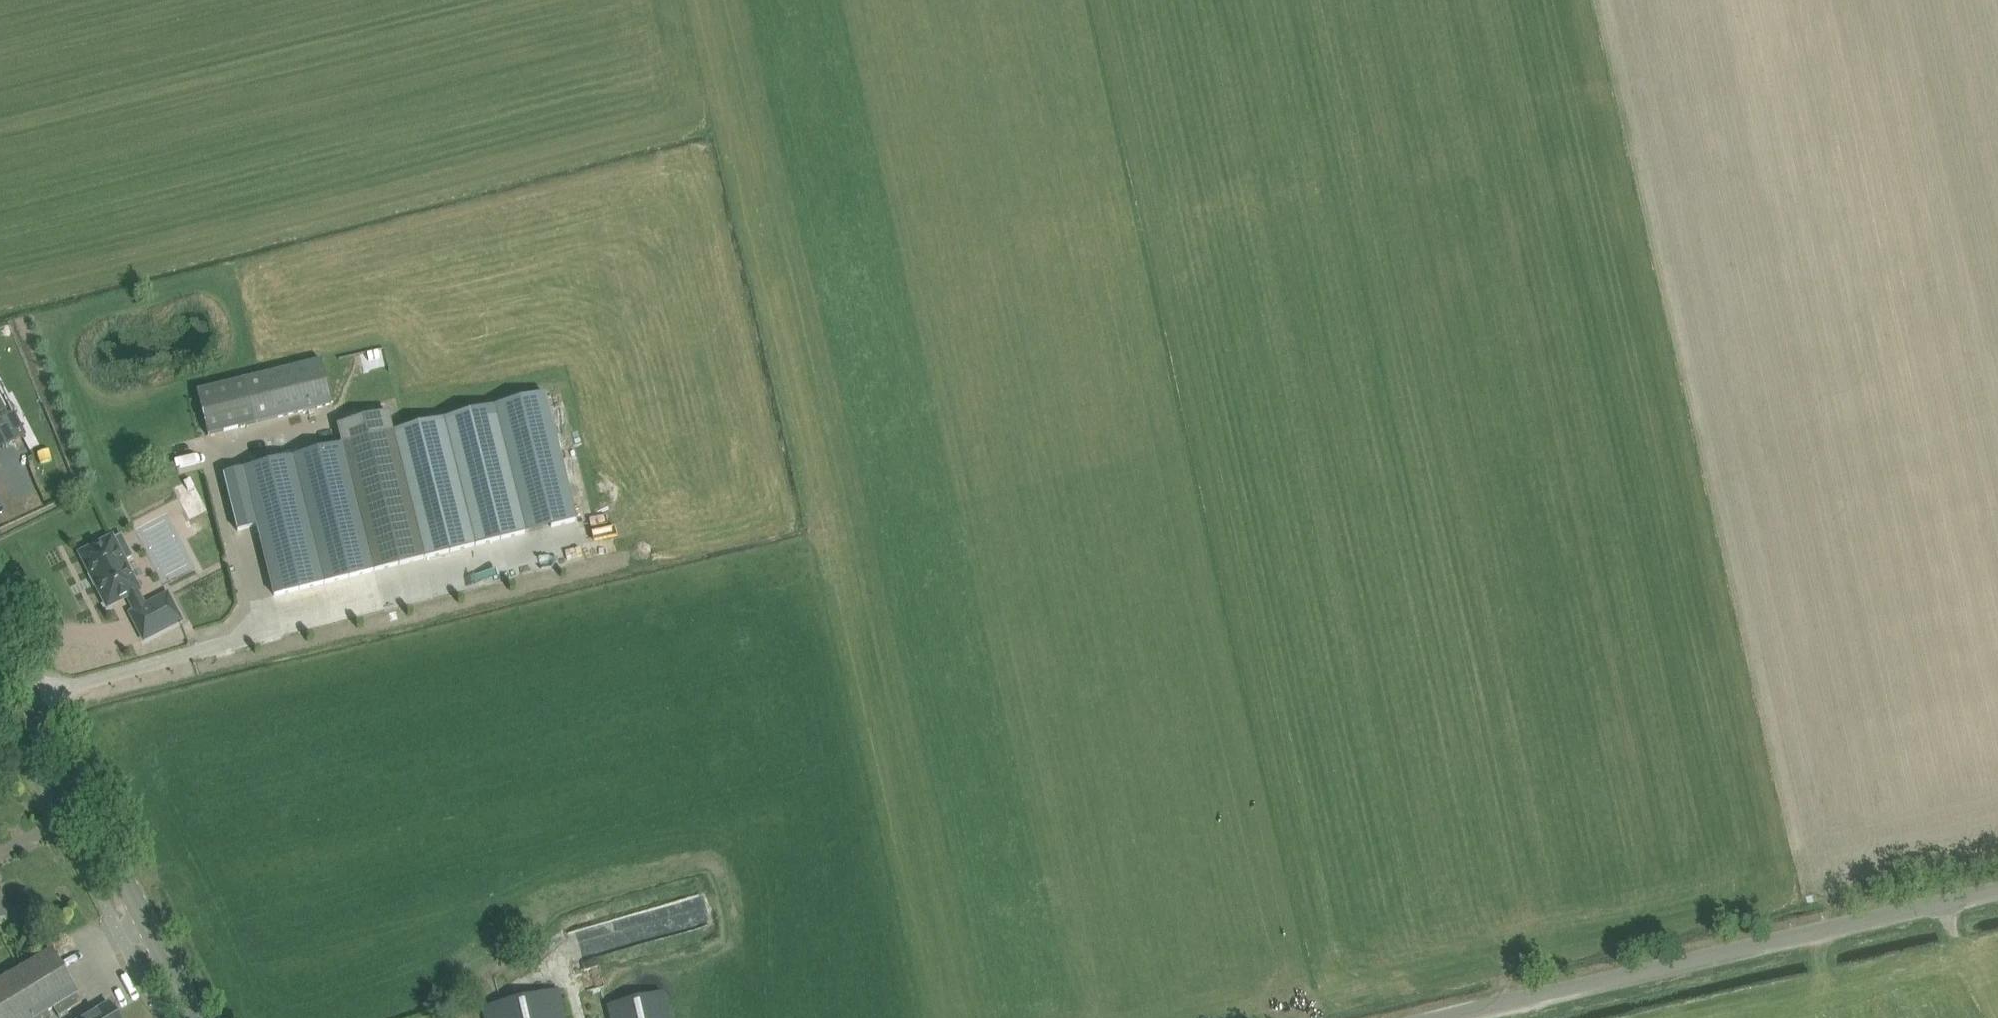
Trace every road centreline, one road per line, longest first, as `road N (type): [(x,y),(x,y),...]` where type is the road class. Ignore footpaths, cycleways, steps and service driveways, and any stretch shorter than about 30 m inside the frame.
road 1 (unclassified): [(1438,1017),(1997,887)]
road 2 (tertiary): [(196,1017),(0,639)]

